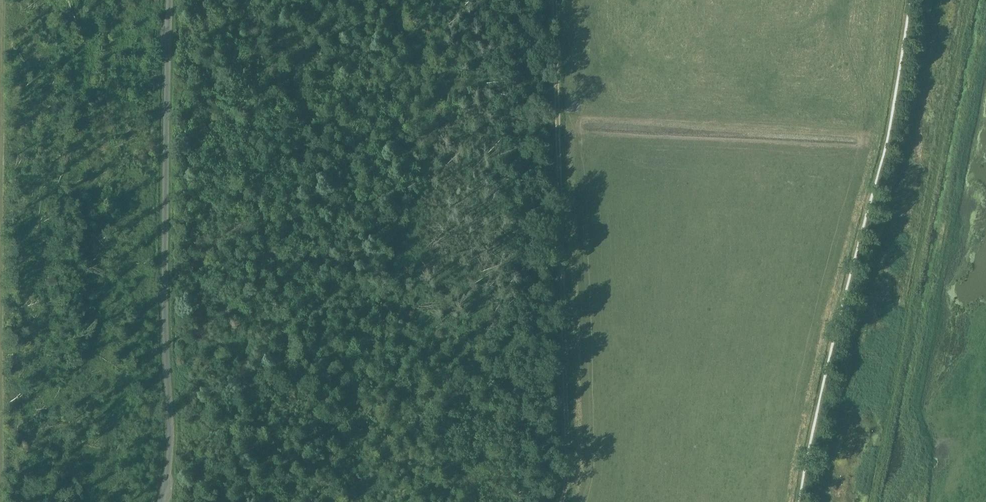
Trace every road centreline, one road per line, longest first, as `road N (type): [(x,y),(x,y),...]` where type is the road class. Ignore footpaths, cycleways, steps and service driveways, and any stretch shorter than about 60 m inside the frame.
road 1 (track): [(969,0),(872,501)]
road 2 (track): [(562,501),(569,460),(557,0)]
road 3 (unclassified): [(160,501),(170,418),(170,0)]

